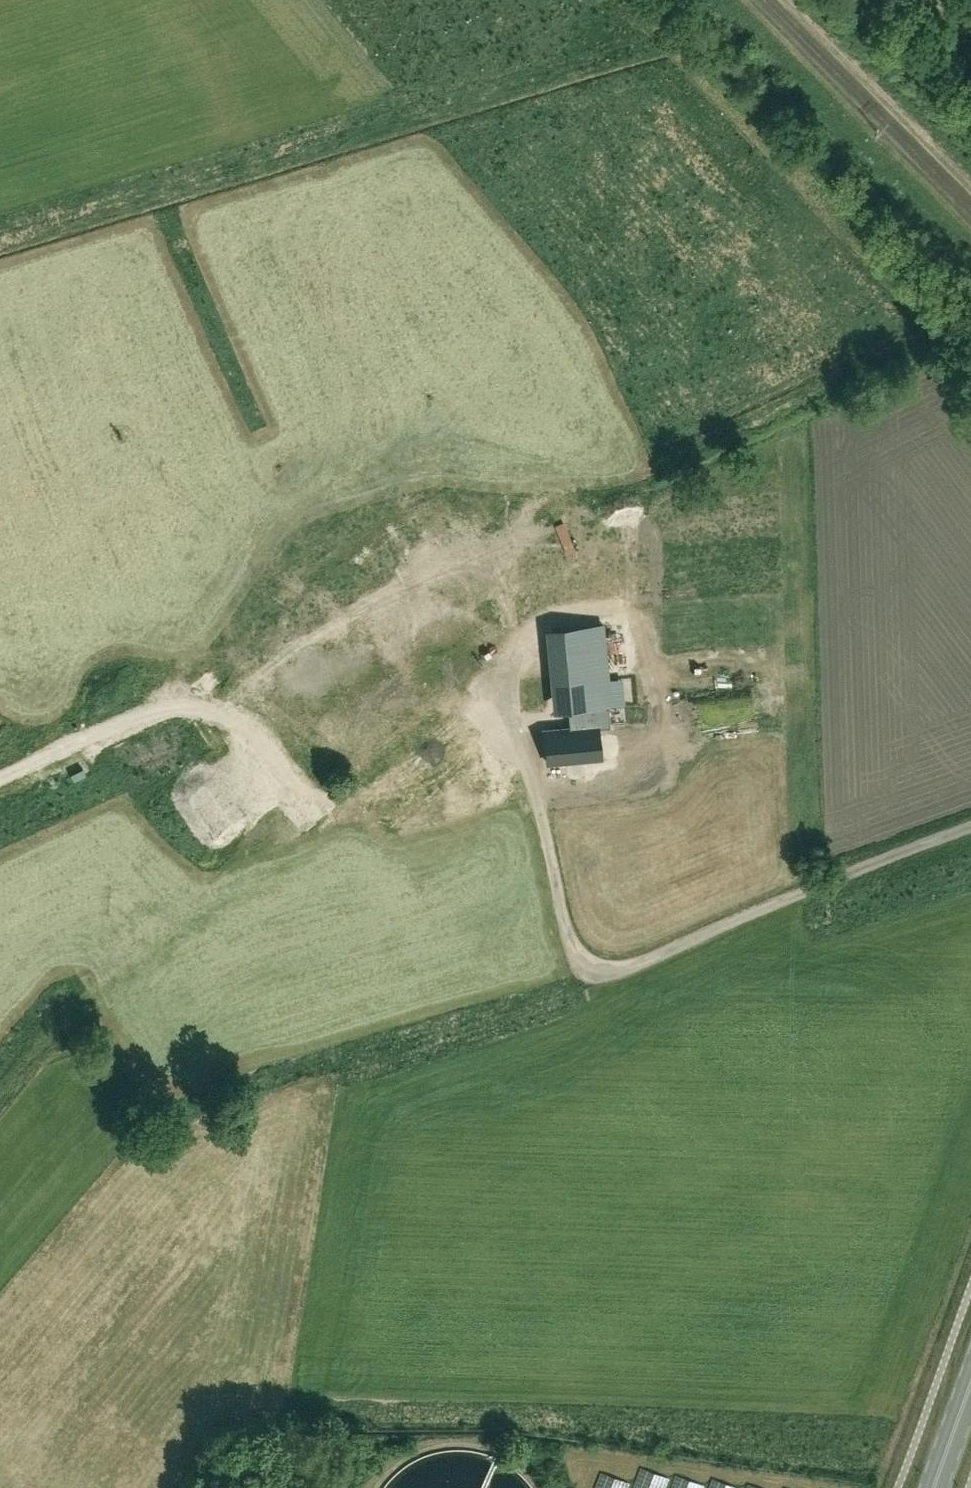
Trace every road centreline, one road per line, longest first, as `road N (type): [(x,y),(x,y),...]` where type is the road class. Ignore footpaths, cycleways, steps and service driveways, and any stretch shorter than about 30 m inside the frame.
road 1 (residential): [(547,532),(0,782)]

